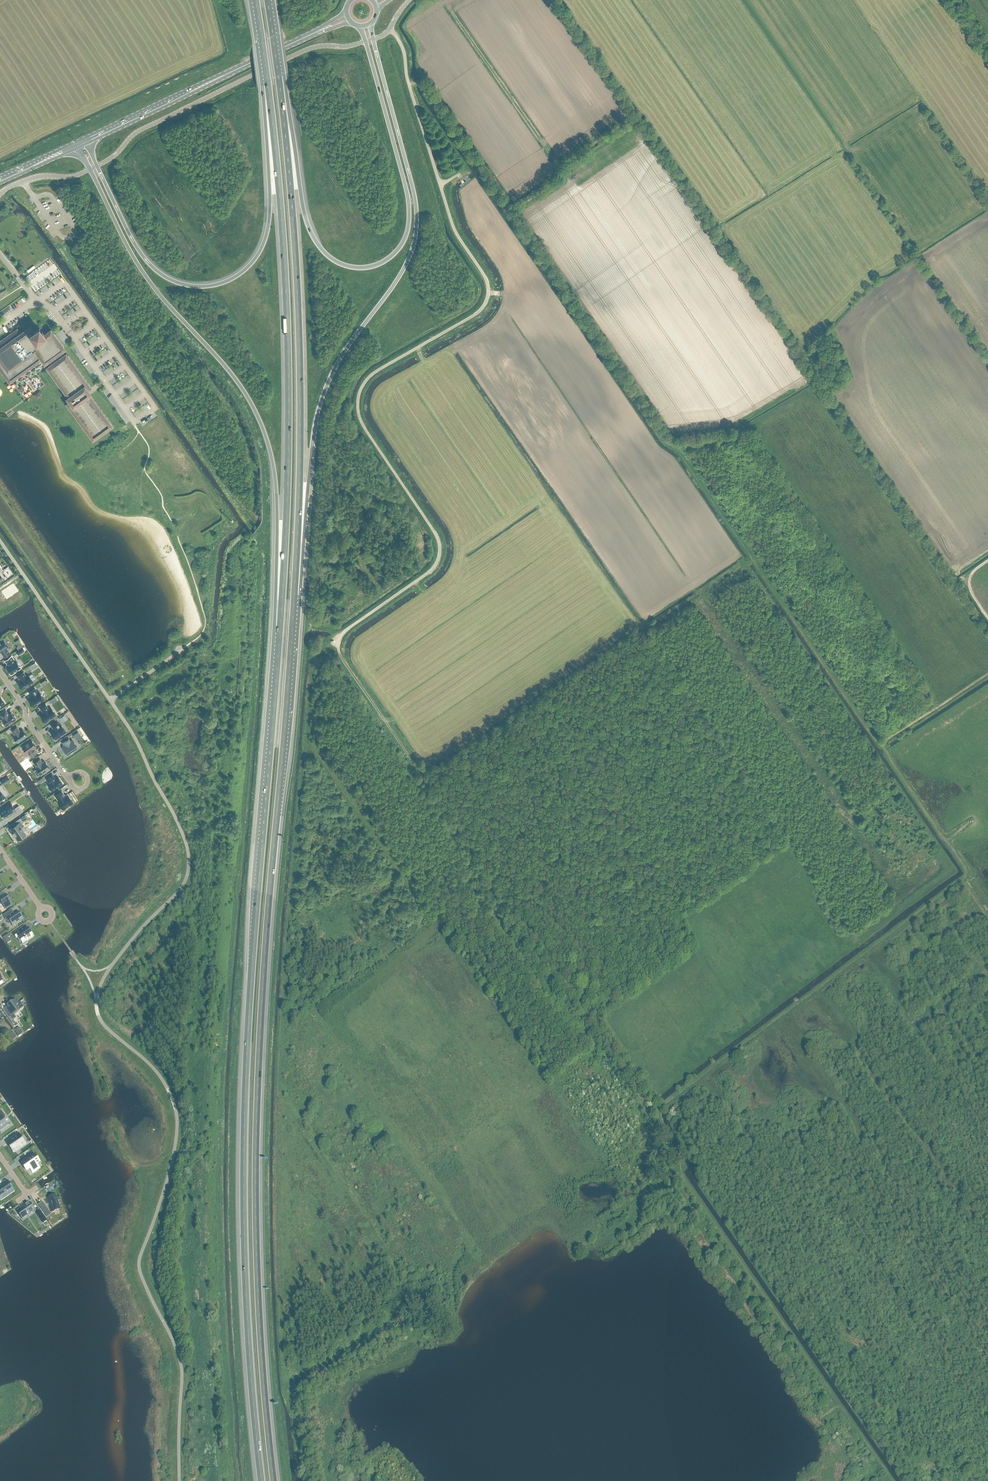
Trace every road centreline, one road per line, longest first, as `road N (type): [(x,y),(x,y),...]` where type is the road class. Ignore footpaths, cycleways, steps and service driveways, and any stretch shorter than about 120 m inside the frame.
road 1 (motorway): [(273,1480),(258,1306),(256,1131),(295,594)]
road 2 (motorway): [(280,626),(243,1135),(261,1480)]
road 3 (track): [(882,746),(427,94)]
road 4 (unclassified): [(342,658),(344,631),(427,573),(440,551),(362,422),(361,388),(377,370),(474,315),(488,293),(452,223),(403,50),(389,29)]
road 5 (motorway): [(295,594),(323,392),(401,272),(415,235),(414,194),(373,39)]
road 6 (motorway): [(268,84),(288,372),(280,626)]
road 7 (motorway): [(90,169),(144,274),(229,371),(260,423),(275,484),(280,626)]
road 8 (motorway): [(295,594),(302,437),(282,99)]
road 9 (motorway): [(365,41),(408,200),(406,235),(382,262),(350,266),(318,244),(282,99)]
road 10 (motorway): [(268,84),(267,231),(256,258),(233,278),(190,285),(153,267),(97,165)]
road 11 (unclassified): [(97,165),(137,131),(305,50),(365,41)]
road 12 (primary): [(346,11),(80,140)]
road 13 (primary): [(87,143),(350,21)]
road 14 (track): [(566,177),(444,0)]
road 15 (residential): [(0,672),(76,792)]

